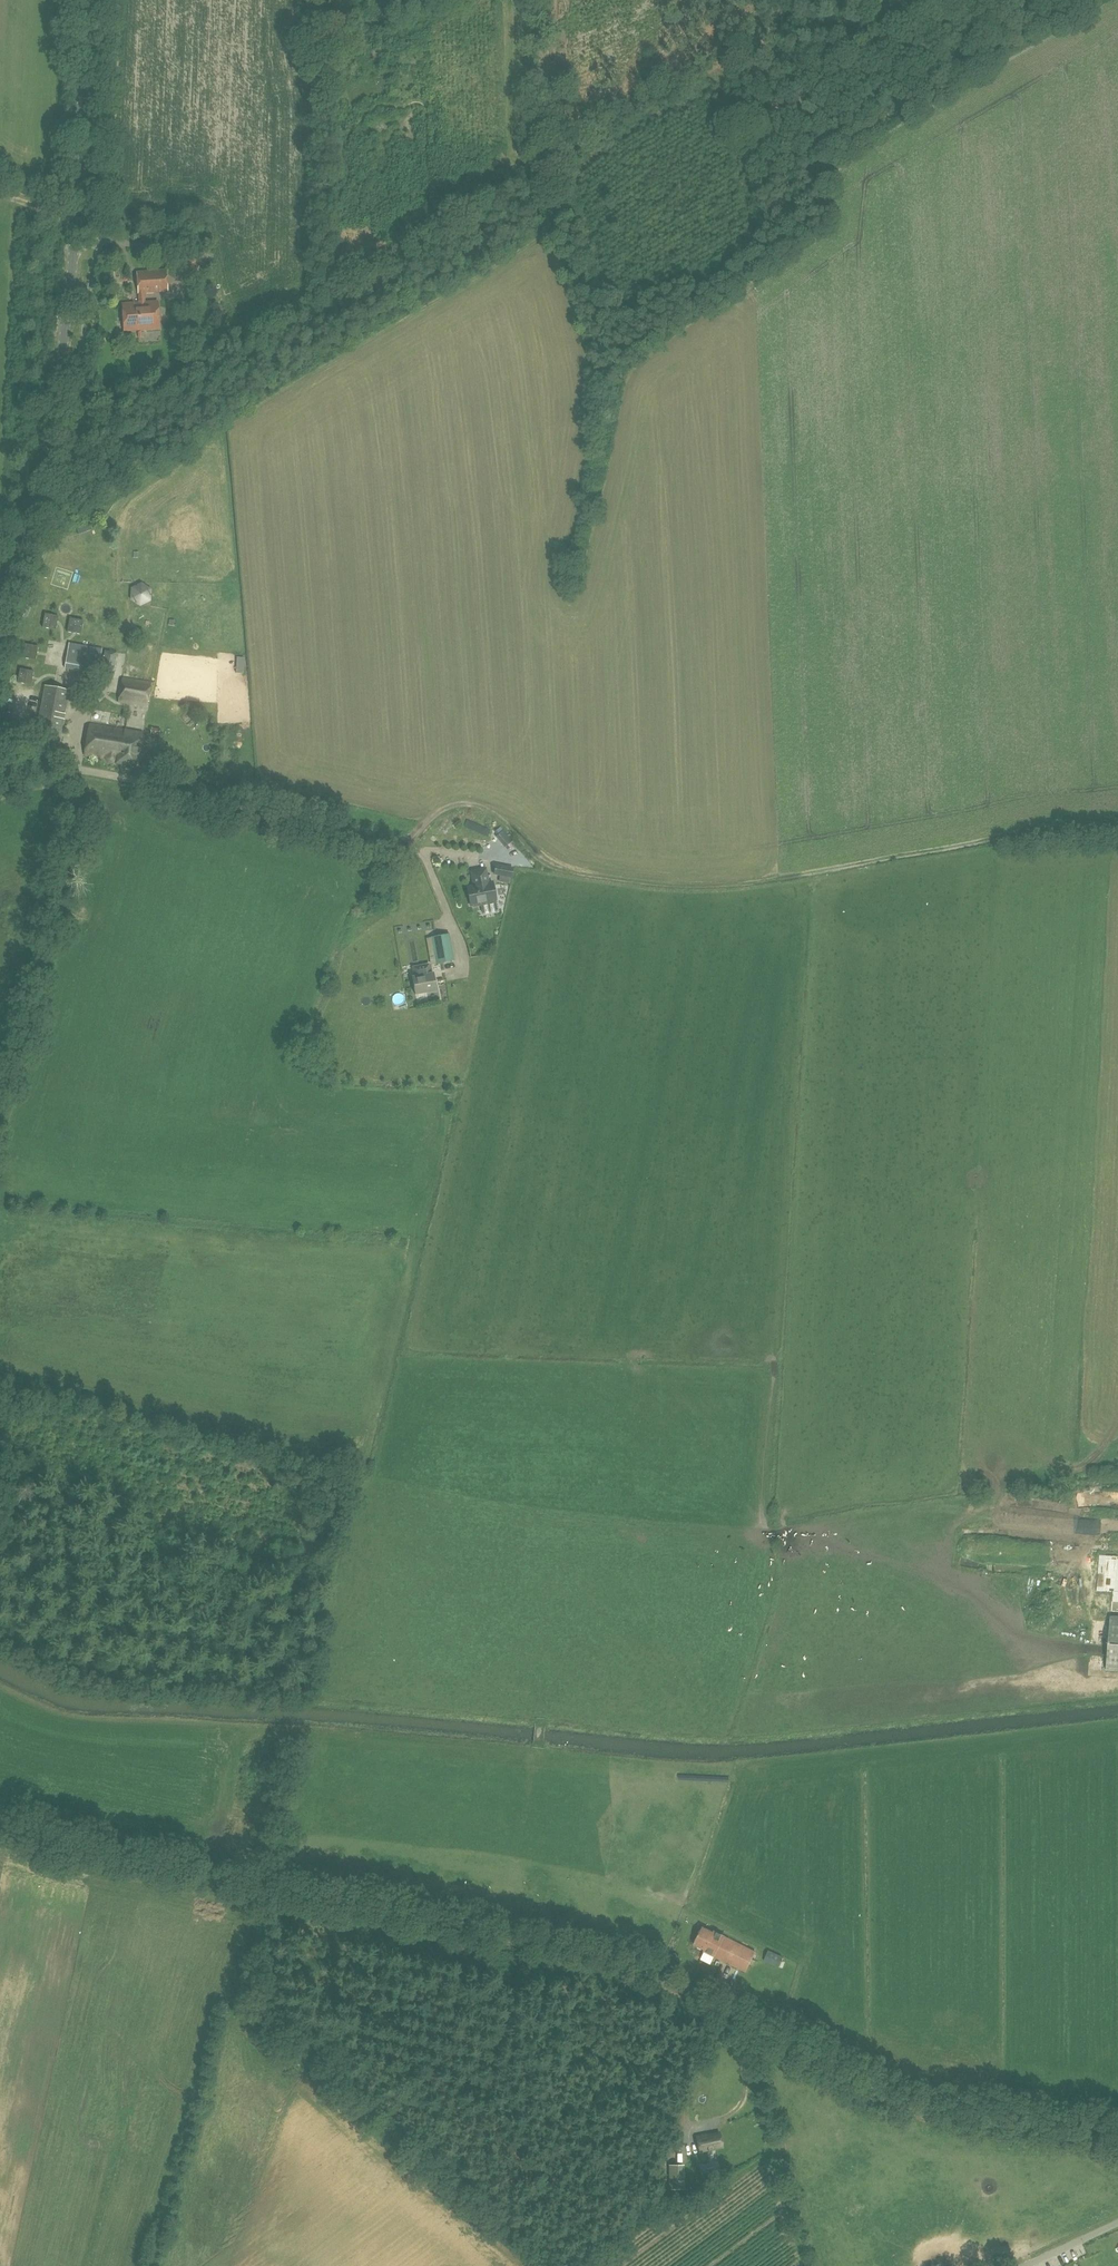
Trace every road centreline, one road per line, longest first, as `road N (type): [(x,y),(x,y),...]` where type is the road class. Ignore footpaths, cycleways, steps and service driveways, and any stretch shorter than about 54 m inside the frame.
road 1 (unclassified): [(1117,2143),(912,2105),(658,1969),(568,1941),(0,1825)]
road 2 (tertiary): [(0,581),(25,529),(56,398),(77,239),(84,0)]

